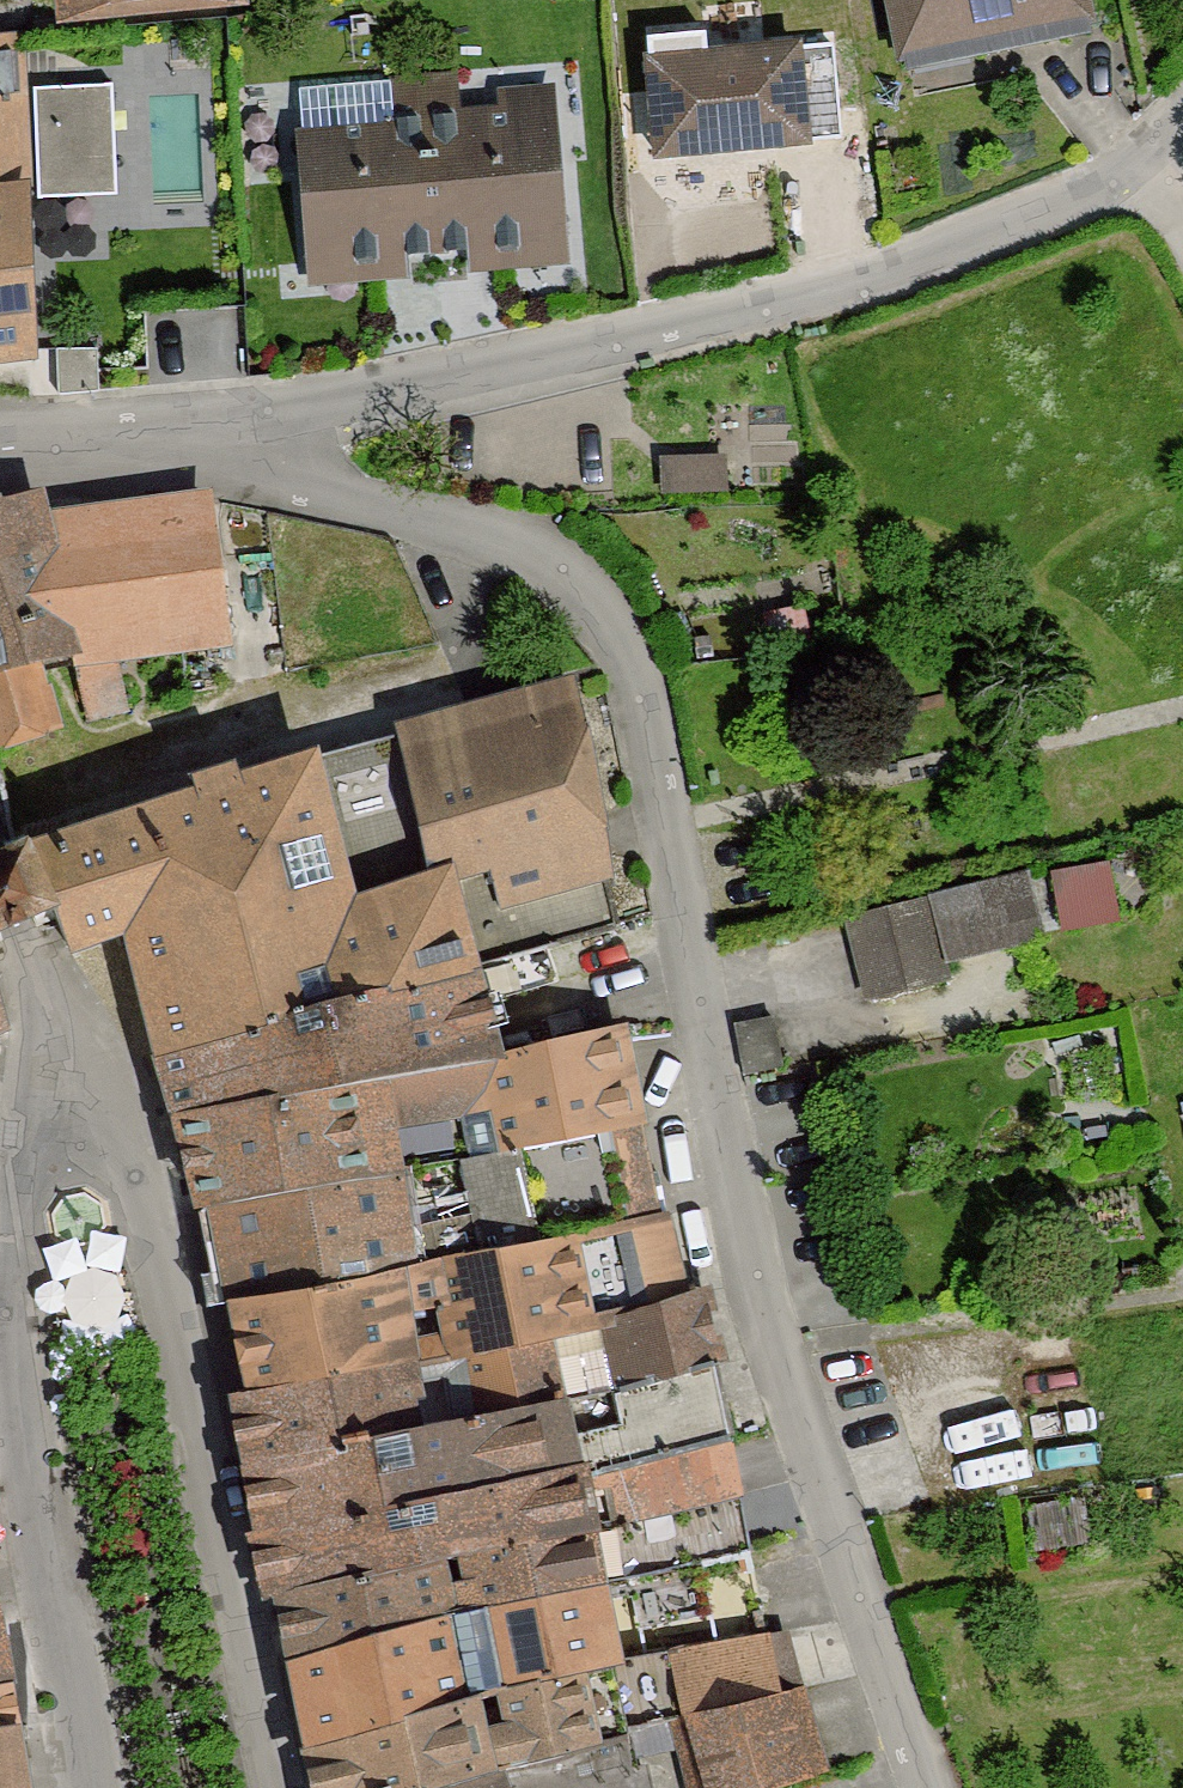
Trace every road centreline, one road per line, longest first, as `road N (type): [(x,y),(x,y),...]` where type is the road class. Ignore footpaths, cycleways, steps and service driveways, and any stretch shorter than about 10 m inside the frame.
road 1 (residential): [(929,1787),(747,1223),(644,715),(604,599),(541,546),(261,480),(205,446)]
road 2 (residential): [(205,446),(770,313),(1146,164)]
road 3 (residential): [(281,1787),(158,1226),(69,1082)]
road 4 (residential): [(69,1082),(28,1225),(11,1347),(95,1787)]
road 5 (residential): [(69,1082),(0,873)]
road 6 (residential): [(205,446),(0,448)]

